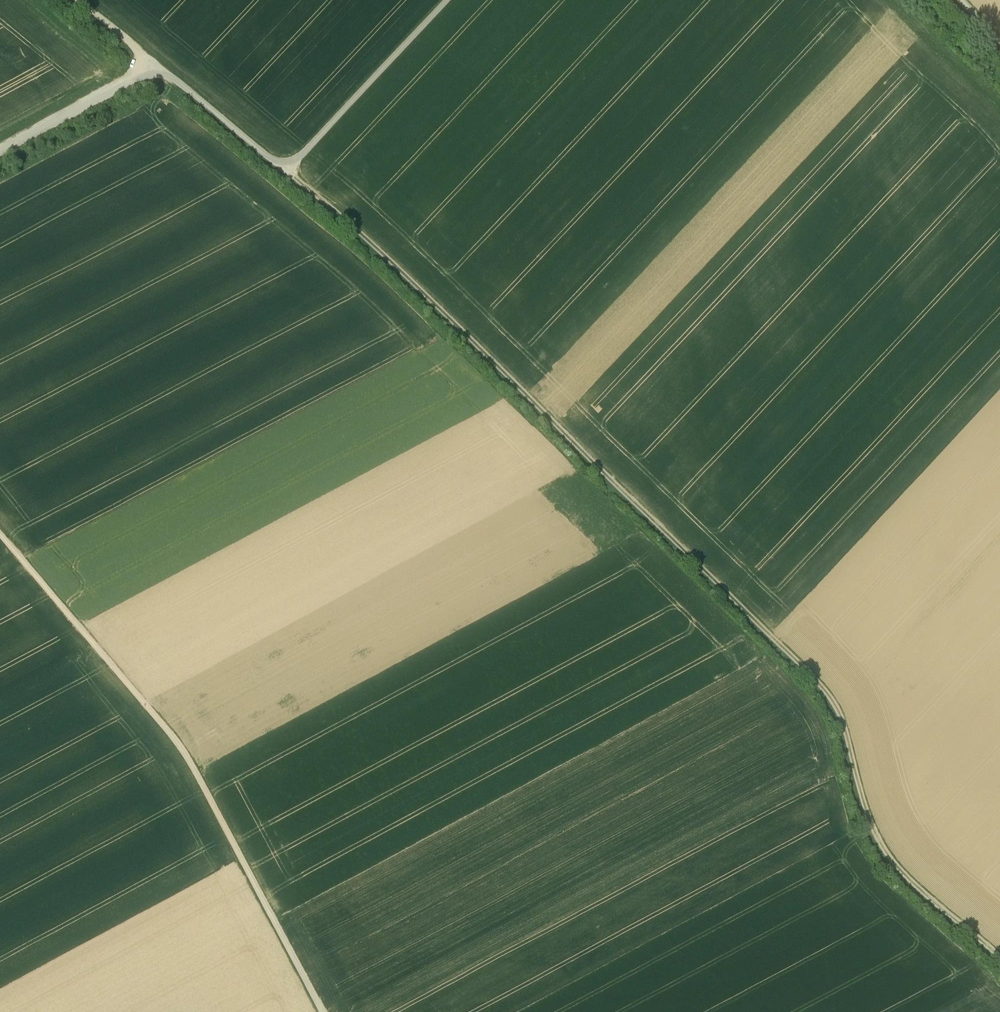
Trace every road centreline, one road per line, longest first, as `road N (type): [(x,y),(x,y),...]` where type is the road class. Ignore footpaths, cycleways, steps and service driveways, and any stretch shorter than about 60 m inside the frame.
road 1 (track): [(289,172),(438,305),(805,668),(848,737),(877,838),(999,960)]
road 2 (track): [(0,533),(214,802),(325,1011)]
road 3 (track): [(450,0),(289,172)]
road 4 (track): [(154,65),(0,149)]
road 5 (track): [(289,172),(154,65)]

